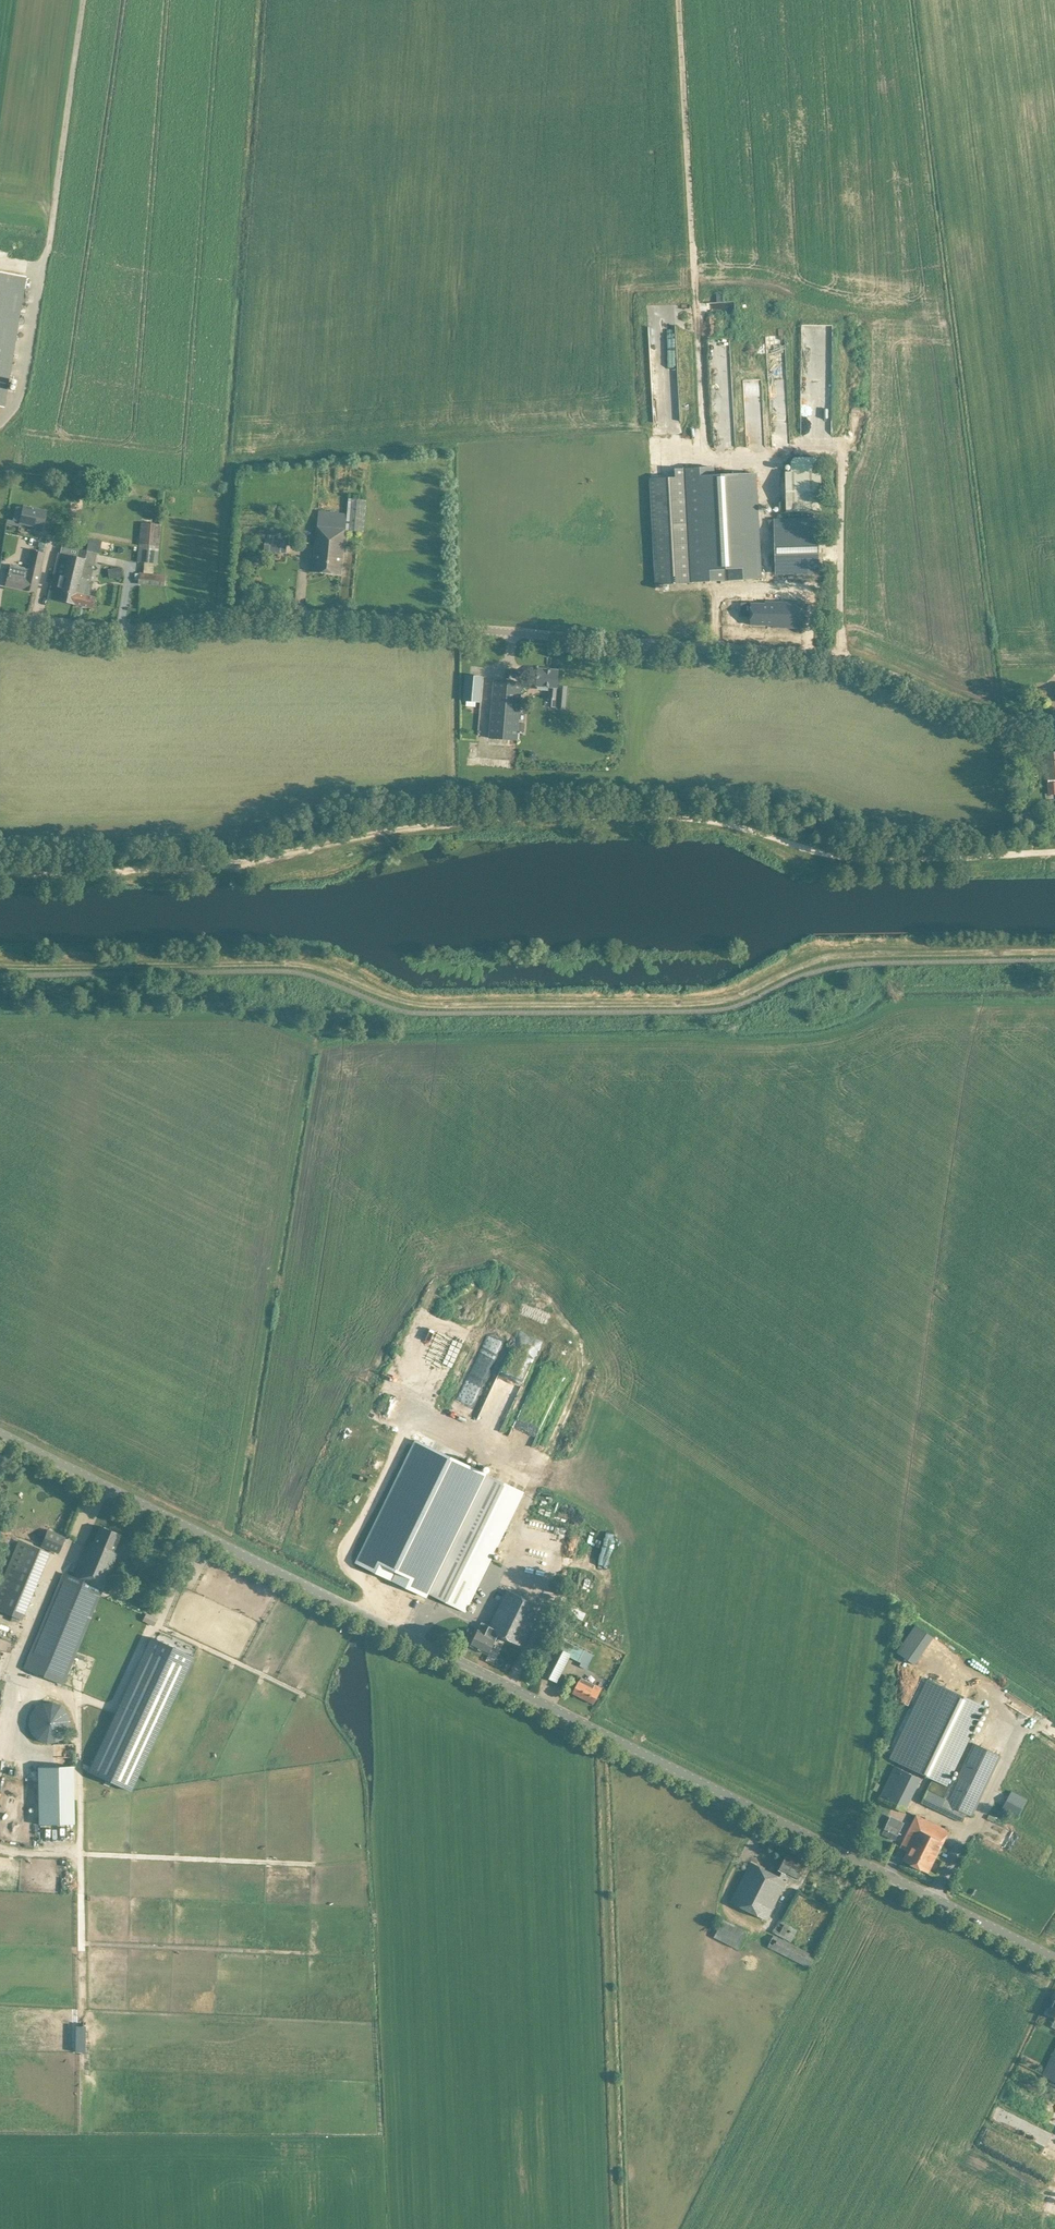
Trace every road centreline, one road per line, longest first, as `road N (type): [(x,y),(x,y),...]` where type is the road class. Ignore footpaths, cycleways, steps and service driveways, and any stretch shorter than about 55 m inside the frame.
road 1 (unclassified): [(1054,1957),(0,1438)]
road 2 (track): [(1054,946),(850,946),(816,952),(725,999),(423,1001),(306,964),(0,962)]
road 3 (unclassified): [(1054,727),(981,718),(865,667),(821,657),(323,617),(217,622),(135,638),(0,624)]
road 4 (track): [(0,871),(264,862),(395,818),(721,818),(821,849),(1054,848)]
road 5 (track): [(620,2228),(601,1734)]

